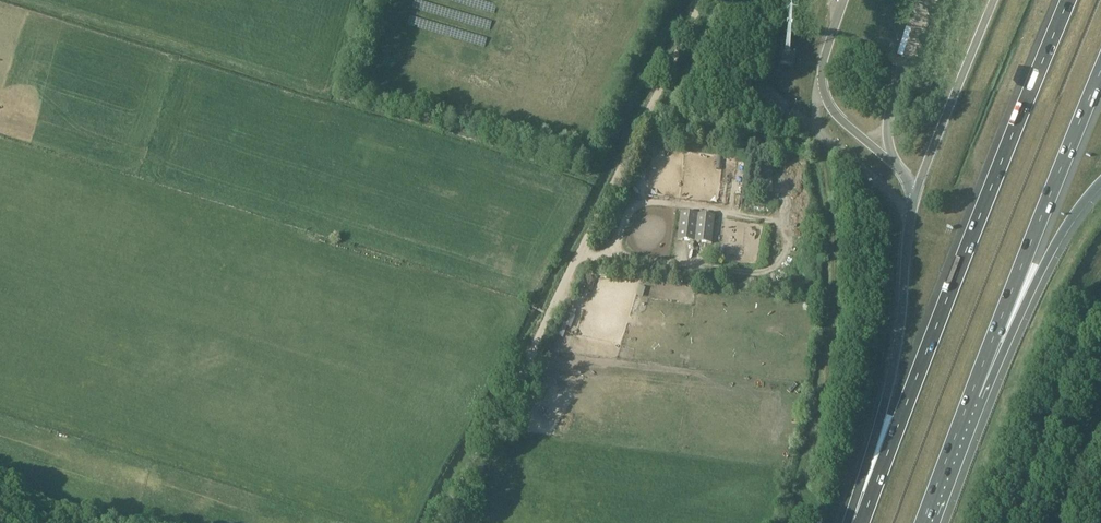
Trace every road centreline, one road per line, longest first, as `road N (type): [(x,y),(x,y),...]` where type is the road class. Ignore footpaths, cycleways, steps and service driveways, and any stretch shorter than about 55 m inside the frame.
road 1 (track): [(440,522),(580,257),(701,0)]
road 2 (motorway): [(1067,0),(862,522)]
road 3 (track): [(580,257),(618,252),(767,273),(789,261),(792,246),(782,225),(768,219),(652,203),(629,213),(621,241)]
road 4 (track): [(793,522),(839,297),(829,137)]
road 5 (motorway): [(971,394),(1100,70)]
road 6 (motorway): [(914,198),(902,332),(856,522)]
road 7 (motorway): [(971,394),(1067,223),(1100,183)]
road 8 (motorway): [(923,522),(971,394)]
road 9 (unclassified): [(1053,522),(1100,398)]

